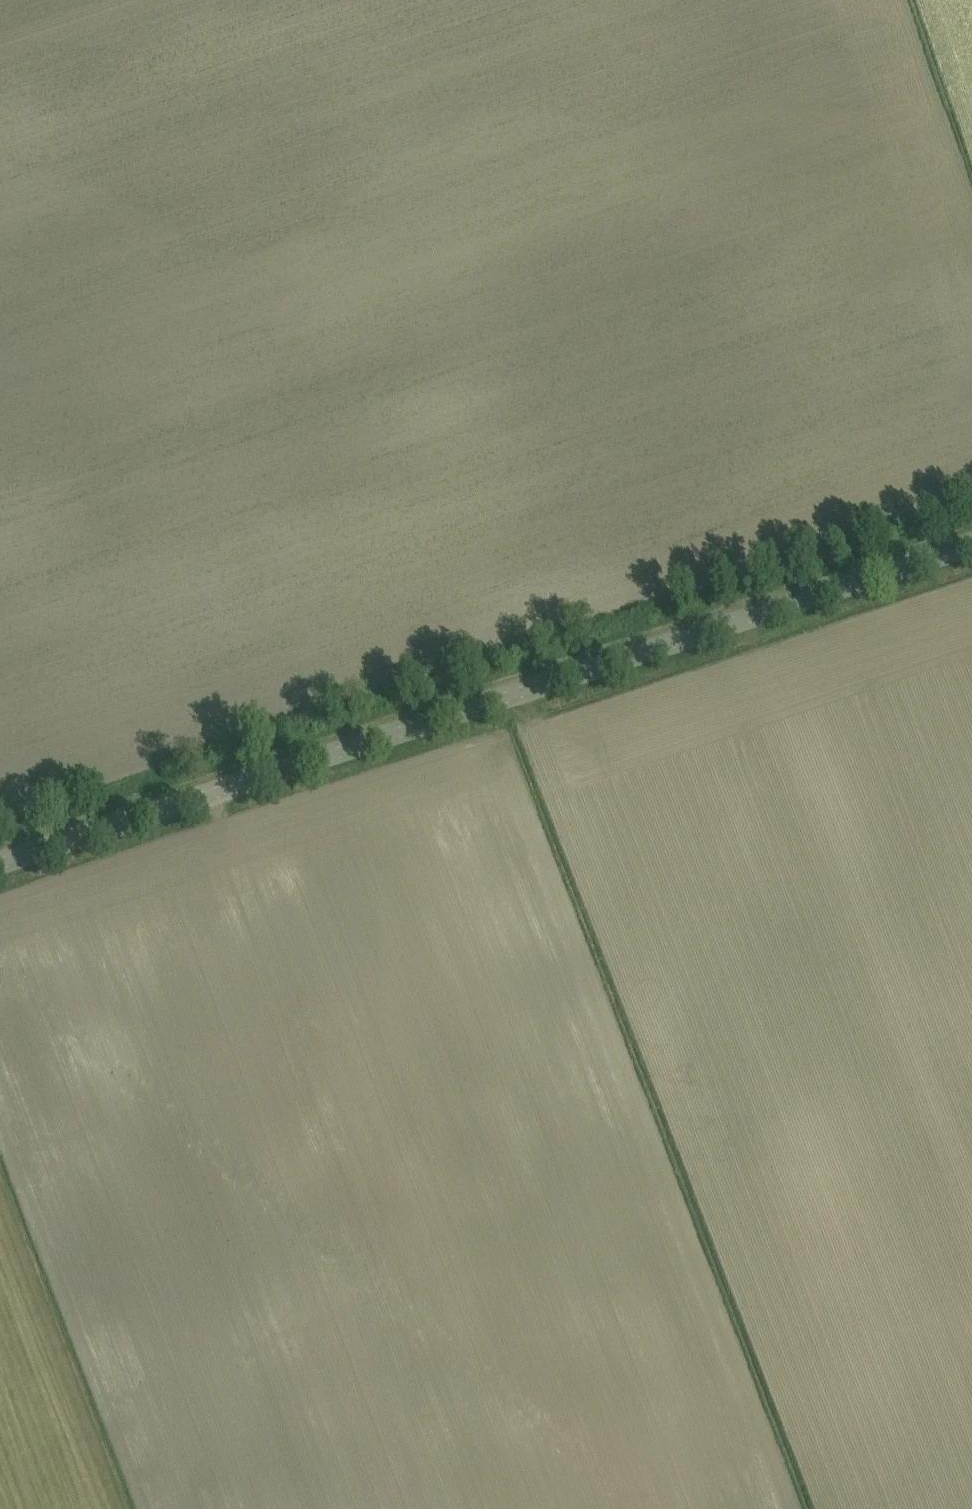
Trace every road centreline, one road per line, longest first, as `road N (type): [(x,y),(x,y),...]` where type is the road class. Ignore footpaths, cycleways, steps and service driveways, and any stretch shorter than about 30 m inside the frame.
road 1 (tertiary): [(0,863),(971,543)]

